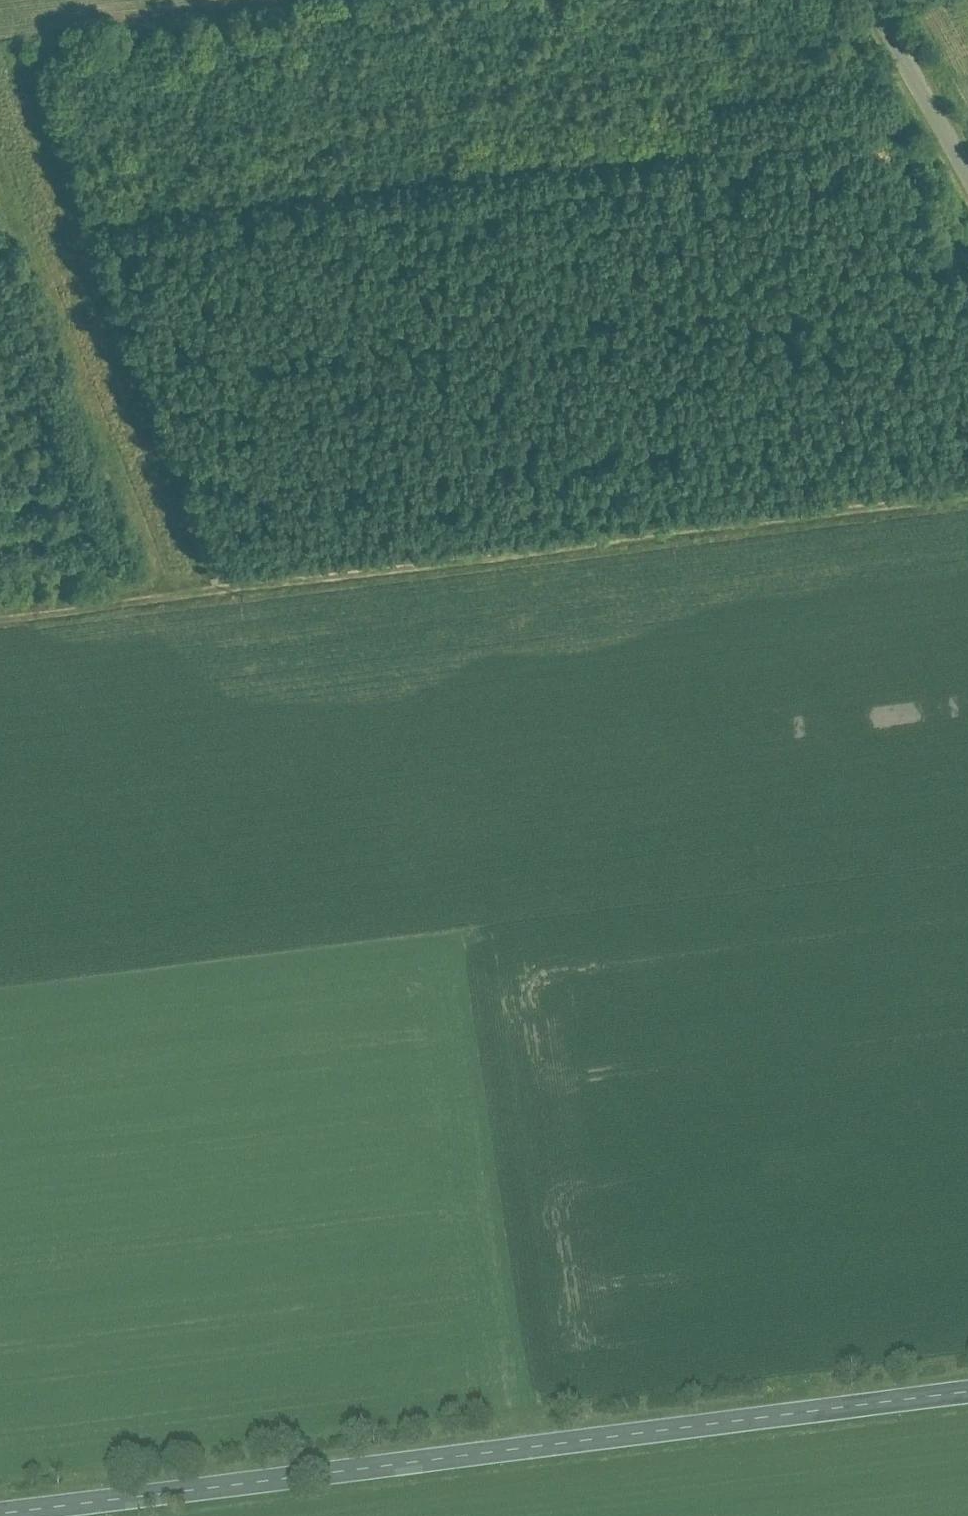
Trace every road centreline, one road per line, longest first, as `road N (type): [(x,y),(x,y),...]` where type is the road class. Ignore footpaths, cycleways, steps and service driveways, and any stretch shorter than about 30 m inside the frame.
road 1 (tertiary): [(0,1513),(967,1389)]
road 2 (tertiary): [(967,196),(859,0)]

